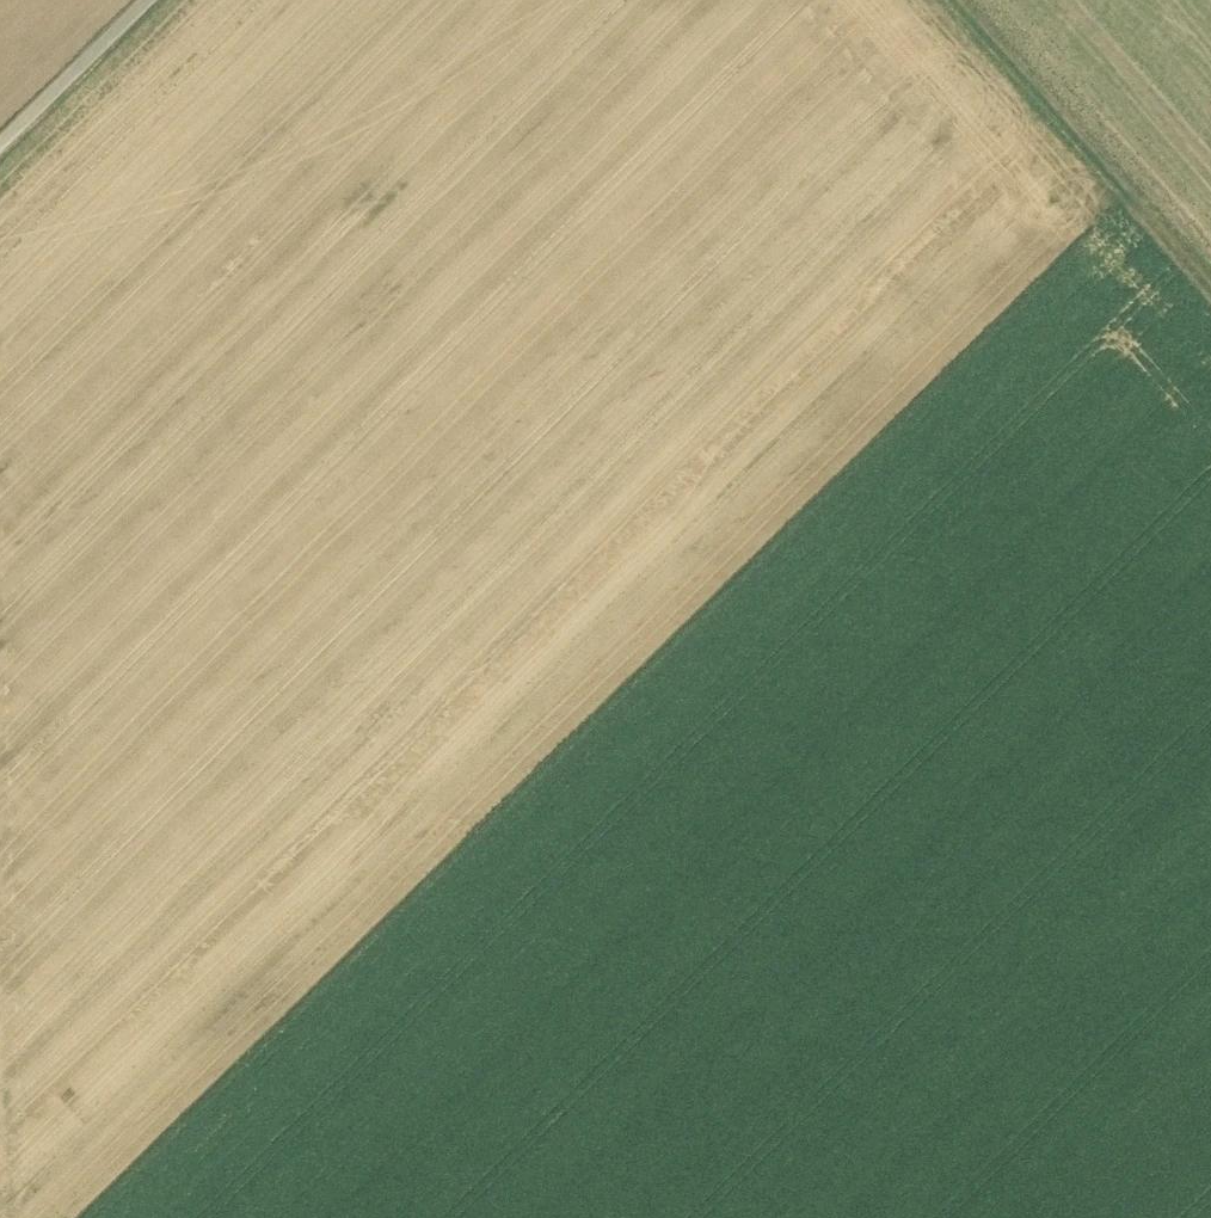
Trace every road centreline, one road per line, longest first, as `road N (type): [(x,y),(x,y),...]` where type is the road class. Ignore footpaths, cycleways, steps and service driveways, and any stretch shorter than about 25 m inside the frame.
road 1 (track): [(1210,295),(952,0)]
road 2 (track): [(0,144),(148,0)]

